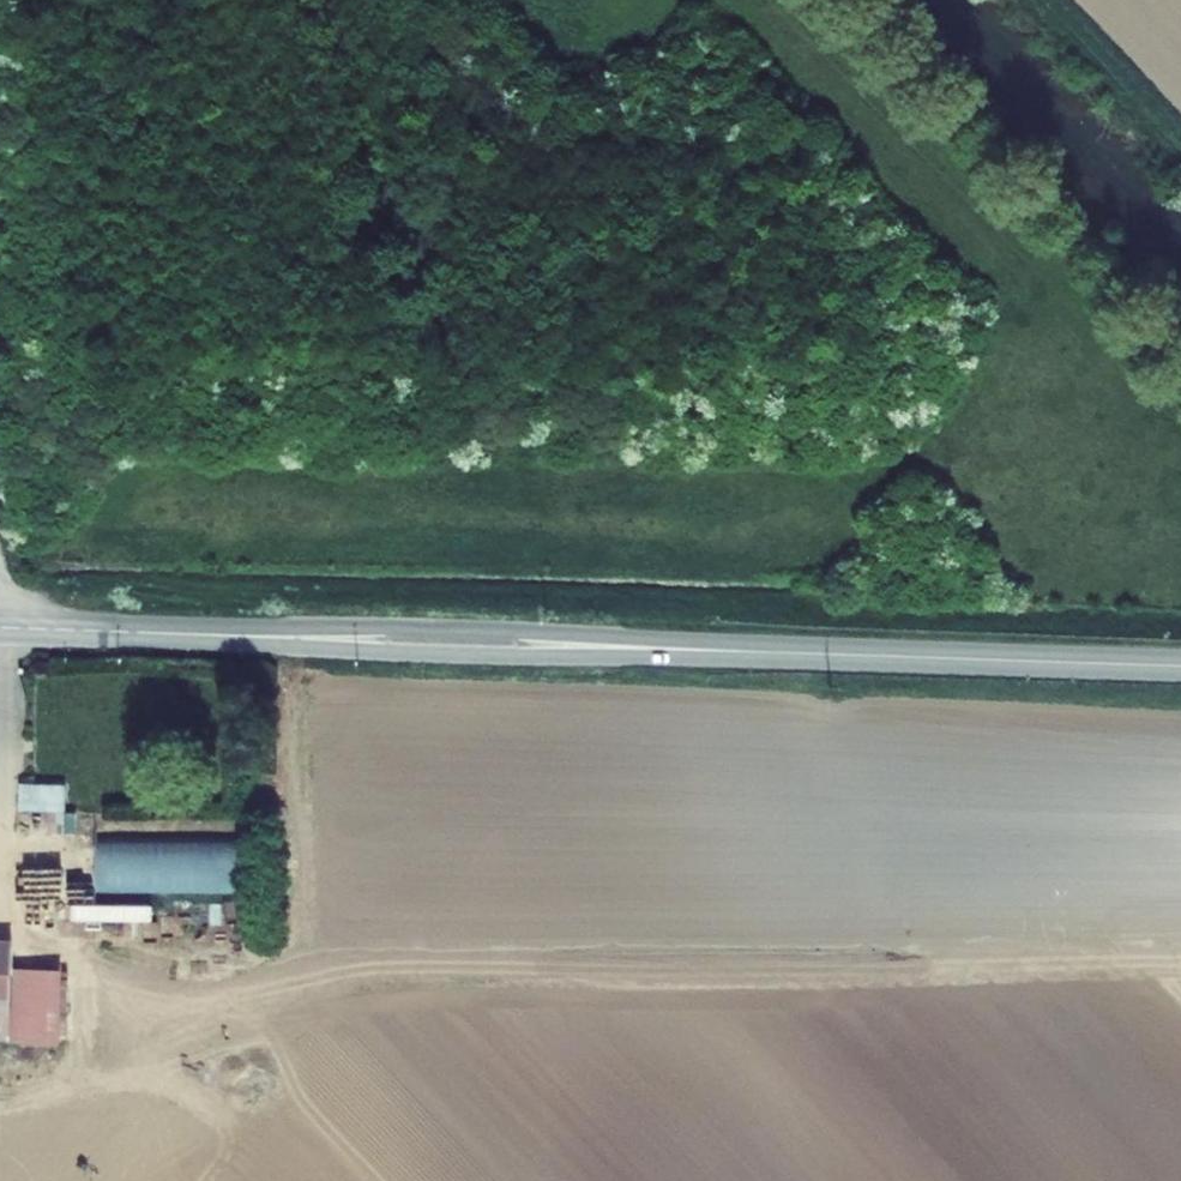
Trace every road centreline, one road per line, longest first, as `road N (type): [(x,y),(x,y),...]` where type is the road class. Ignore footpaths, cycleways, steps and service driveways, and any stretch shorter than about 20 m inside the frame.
road 1 (tertiary): [(1180,663),(0,629)]

